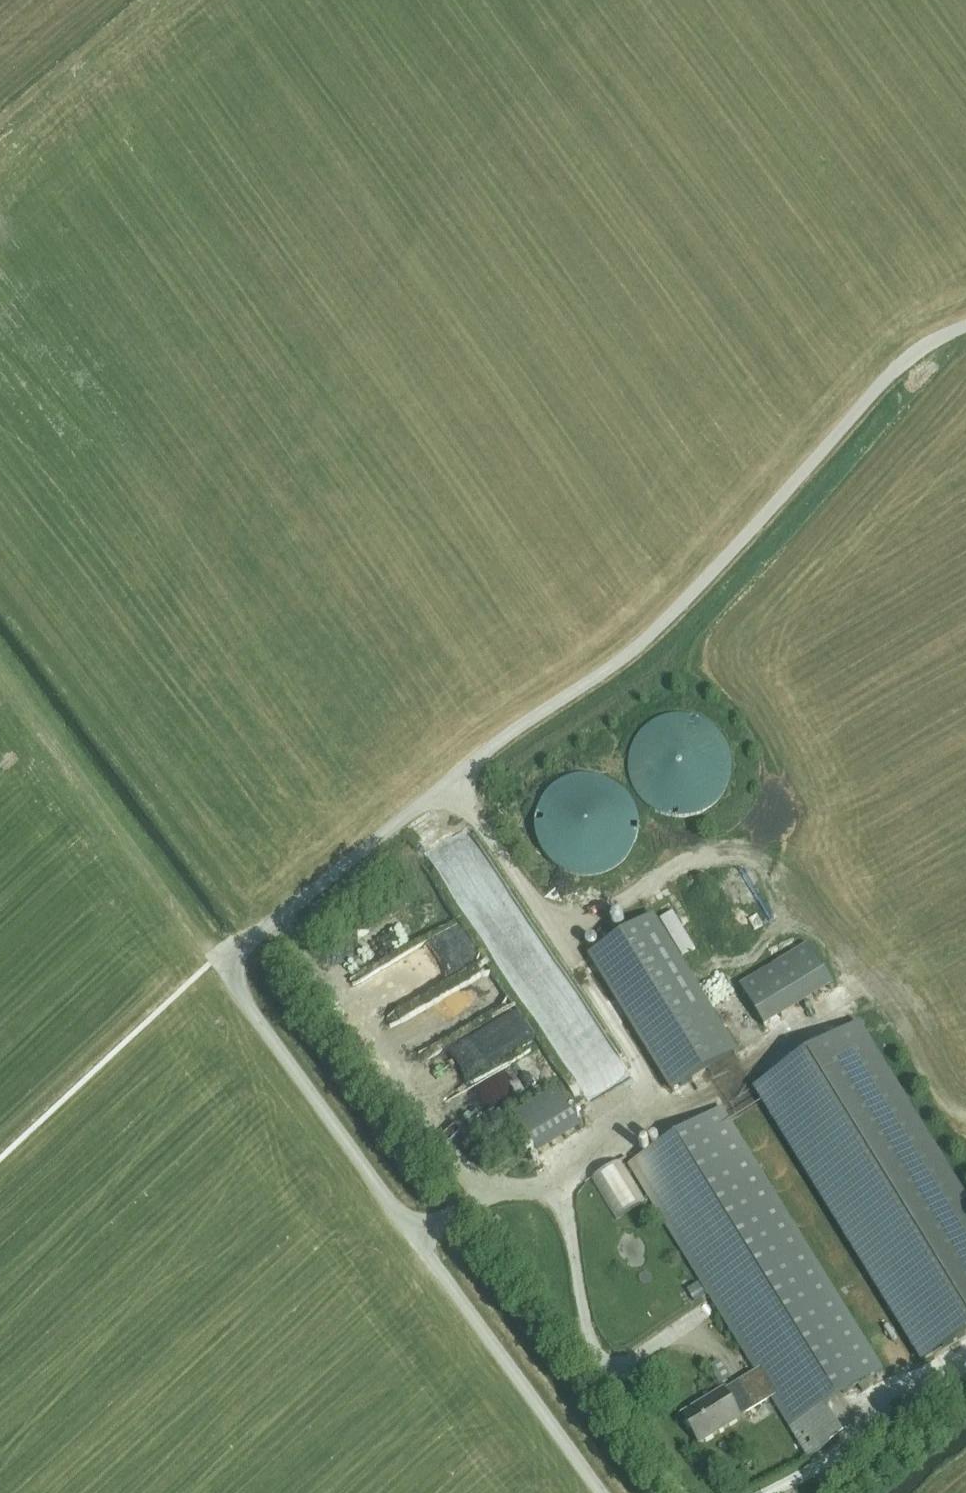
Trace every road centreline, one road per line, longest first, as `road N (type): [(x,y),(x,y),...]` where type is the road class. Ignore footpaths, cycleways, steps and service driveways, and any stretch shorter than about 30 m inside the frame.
road 1 (unclassified): [(601,1492),(241,994),(235,961),(452,780),(649,636),(886,380),(925,346),(965,327)]

